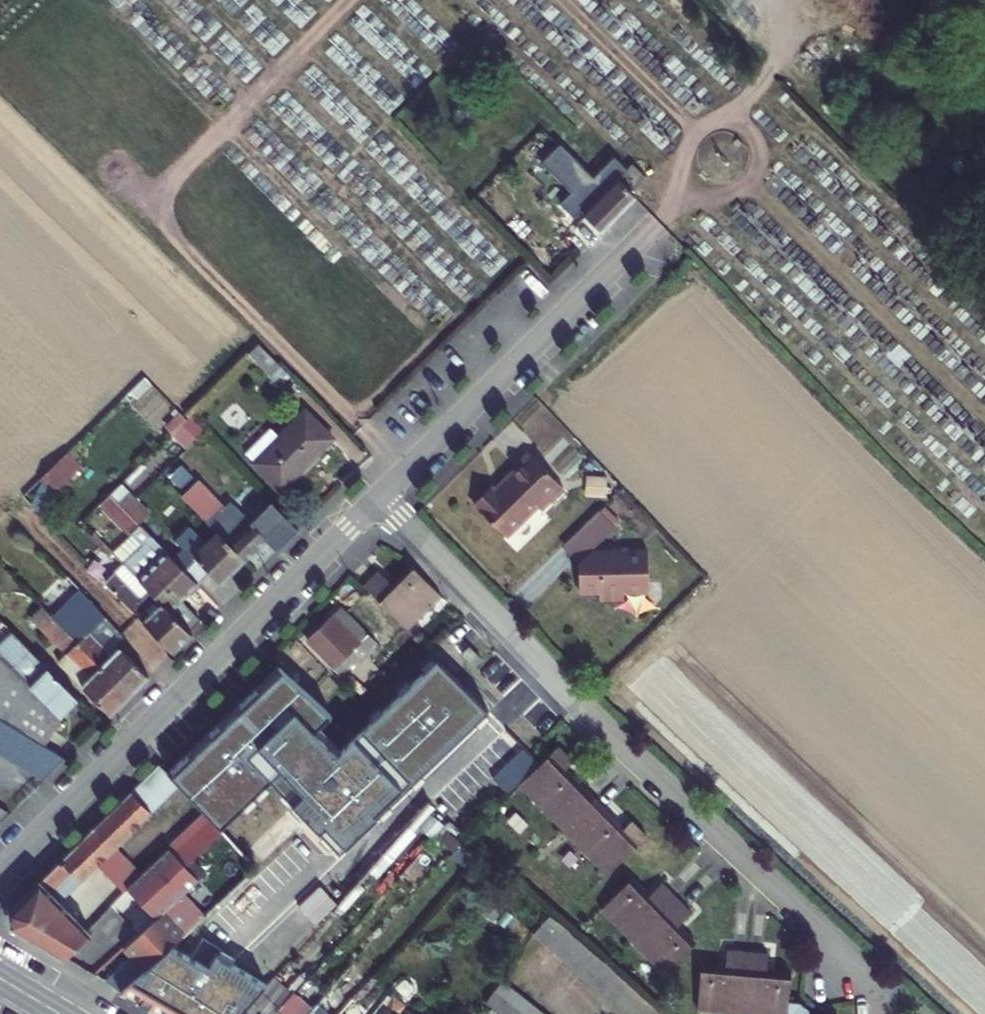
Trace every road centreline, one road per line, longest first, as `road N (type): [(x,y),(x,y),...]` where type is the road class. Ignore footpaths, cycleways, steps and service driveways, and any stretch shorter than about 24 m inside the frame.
road 1 (residential): [(378,500),(629,752),(853,959),(878,1013)]
road 2 (residential): [(0,870),(378,500)]
road 3 (residential): [(378,500),(655,225)]
road 4 (track): [(777,0),(785,63),(842,129)]

